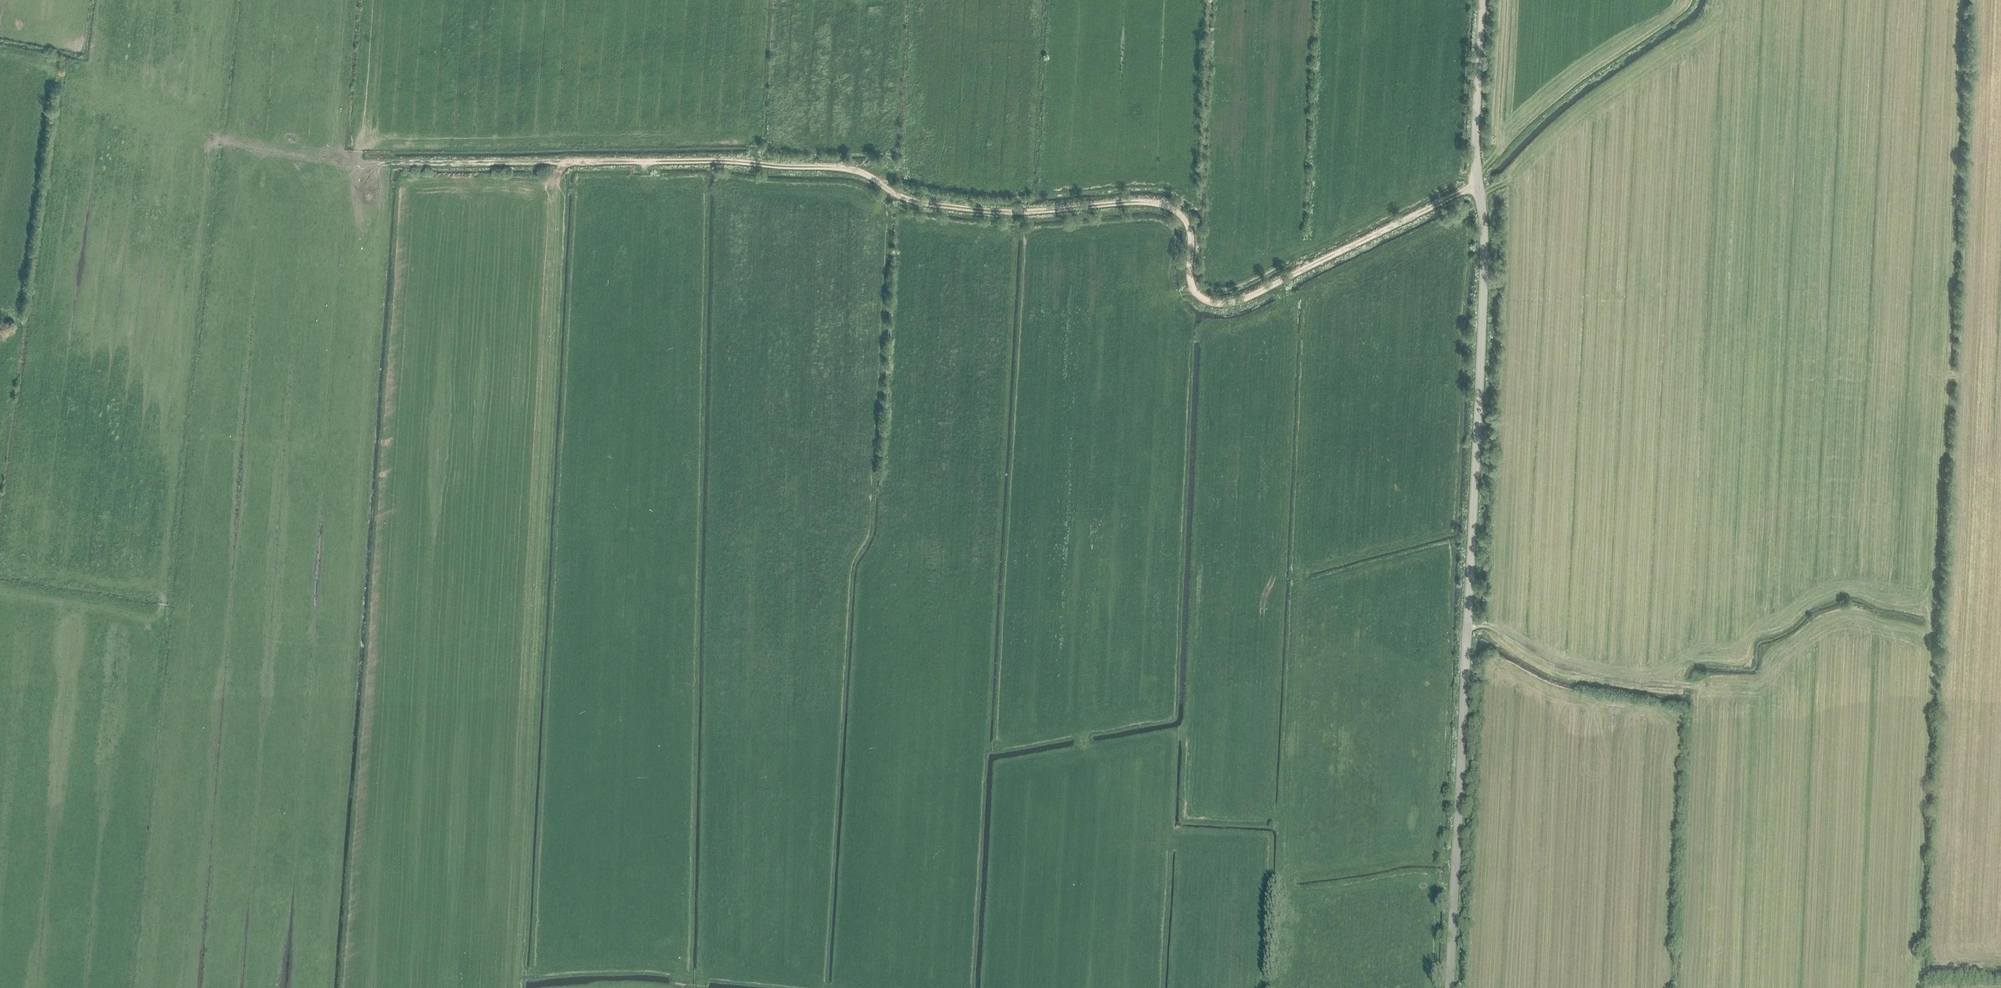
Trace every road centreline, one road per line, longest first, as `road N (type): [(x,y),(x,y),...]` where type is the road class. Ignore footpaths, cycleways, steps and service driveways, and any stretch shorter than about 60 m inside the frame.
road 1 (track): [(1475,187),(1250,297),(1214,302),(1193,284),(1190,233),(1178,210),(1154,203),(1006,211),(910,199),(852,168),(389,165),(231,141),(53,82),(50,65),(0,52)]
road 2 (unclassified): [(1449,987),(1480,225),(1479,0)]
road 3 (track): [(1645,67),(1477,197)]

